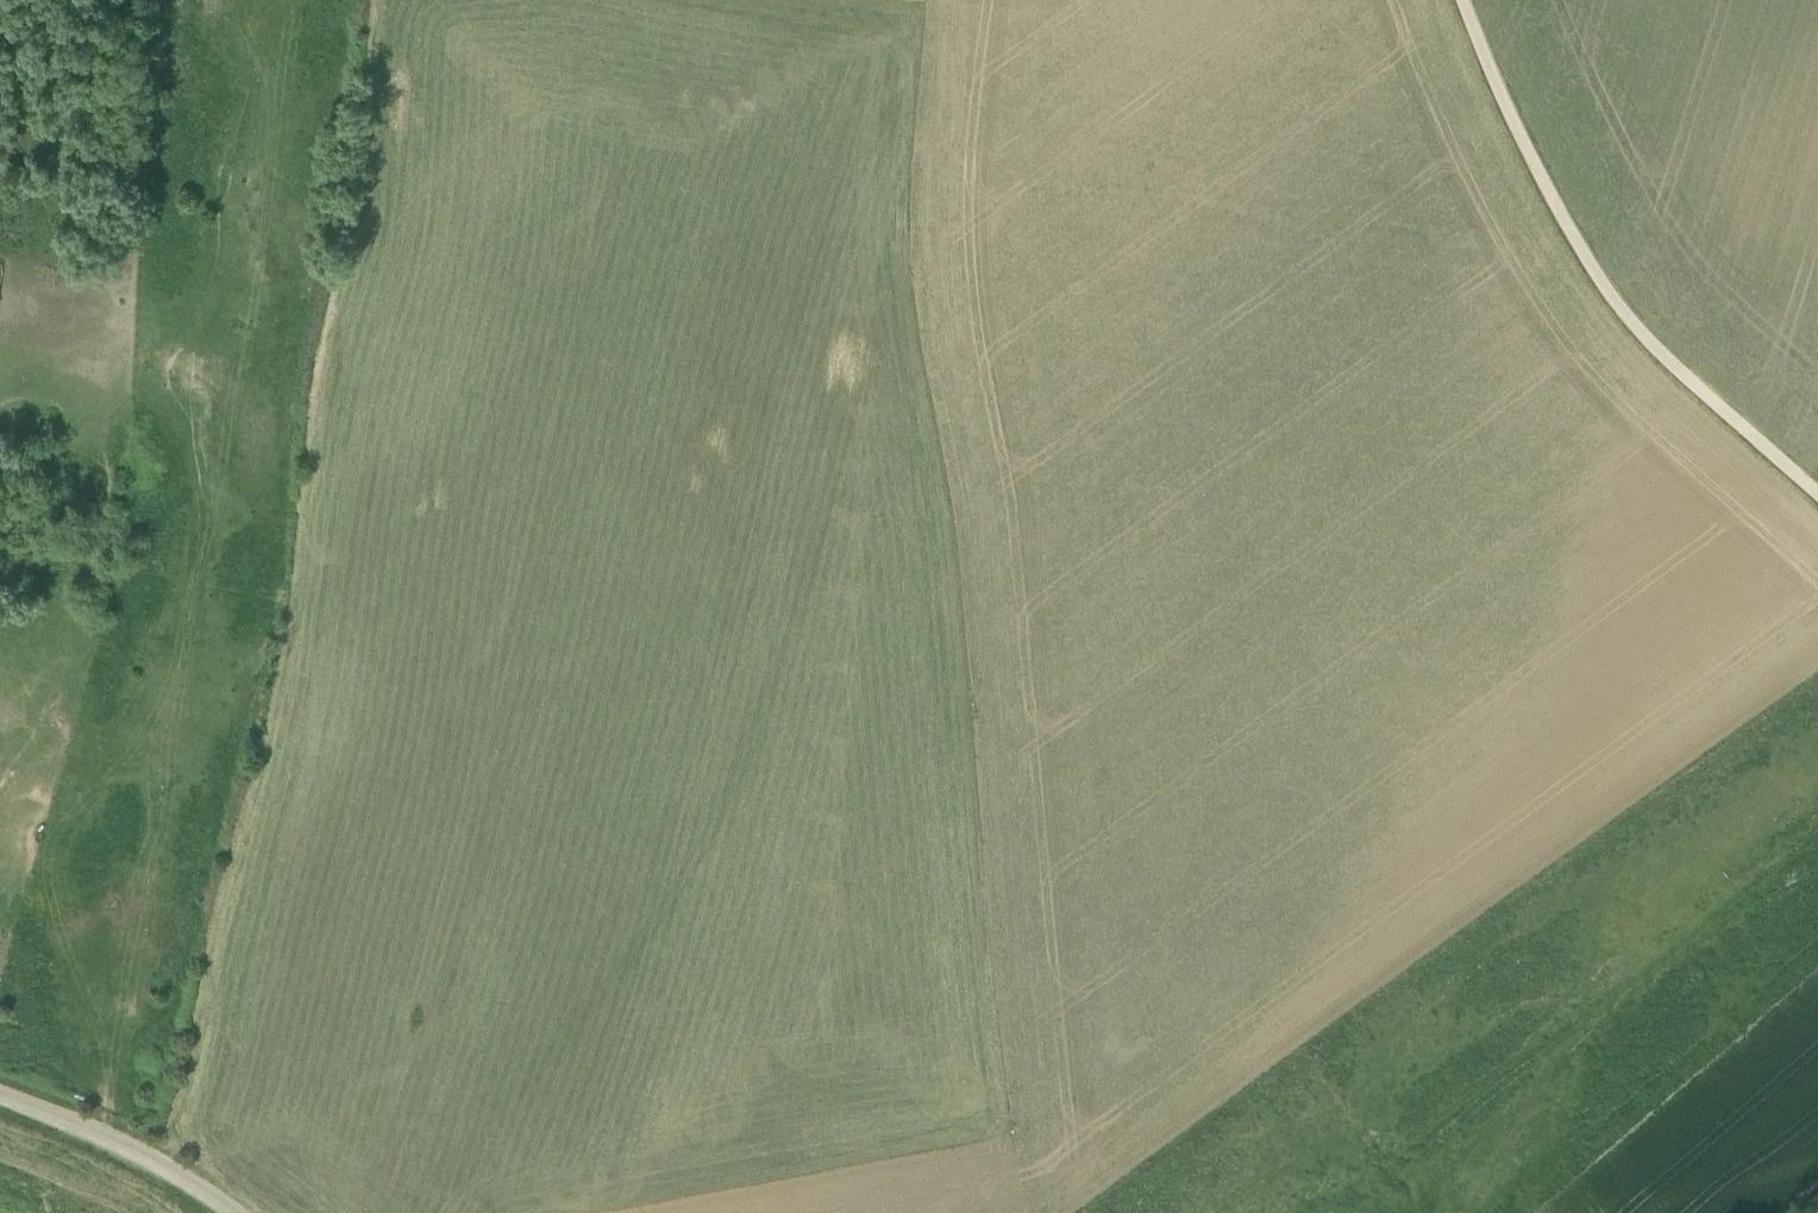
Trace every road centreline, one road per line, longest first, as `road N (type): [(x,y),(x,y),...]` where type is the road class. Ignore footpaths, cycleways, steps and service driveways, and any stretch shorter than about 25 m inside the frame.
road 1 (unclassified): [(1817,483),(1626,310),(1531,145),(1467,0)]
road 2 (unclassified): [(246,1212),(188,1168),(0,1087)]

